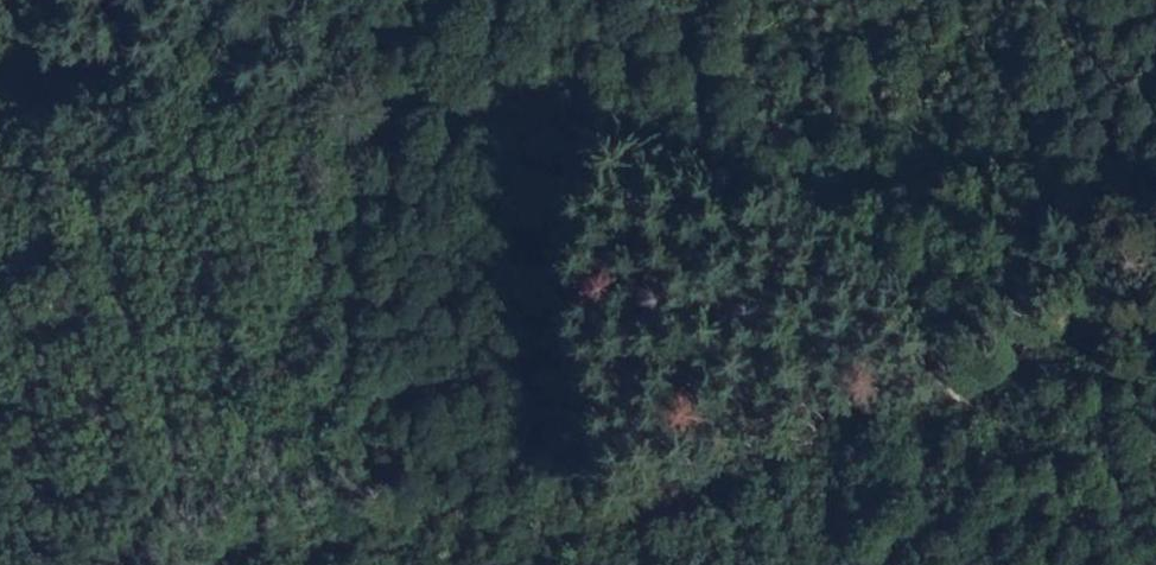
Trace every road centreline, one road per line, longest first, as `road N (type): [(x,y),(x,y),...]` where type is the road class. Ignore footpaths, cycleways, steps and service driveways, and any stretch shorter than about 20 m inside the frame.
road 1 (track): [(10,0),(165,65),(535,100),(761,194),(964,402),(1048,452),(1155,488)]
road 2 (track): [(1155,269),(1132,332),(1072,342),(964,402),(849,427),(631,520),(379,547),(242,541),(216,564)]

